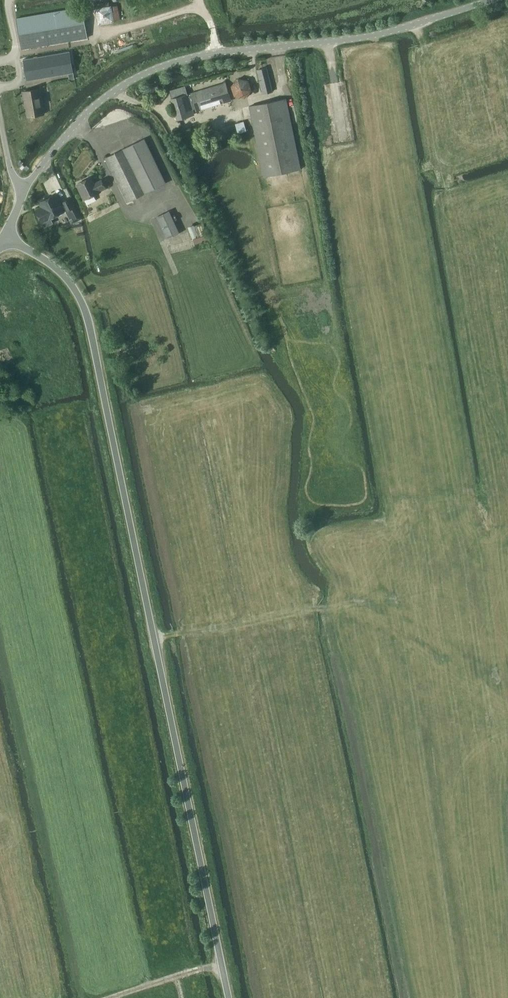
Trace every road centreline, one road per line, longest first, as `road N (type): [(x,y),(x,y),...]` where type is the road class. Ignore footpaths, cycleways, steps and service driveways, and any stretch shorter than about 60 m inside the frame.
road 1 (unclassified): [(228,997),(84,305),(60,271),(7,235)]
road 2 (unclassified): [(26,190),(88,112),(164,66),(388,32),(492,0)]
road 3 (track): [(342,602),(155,639)]

